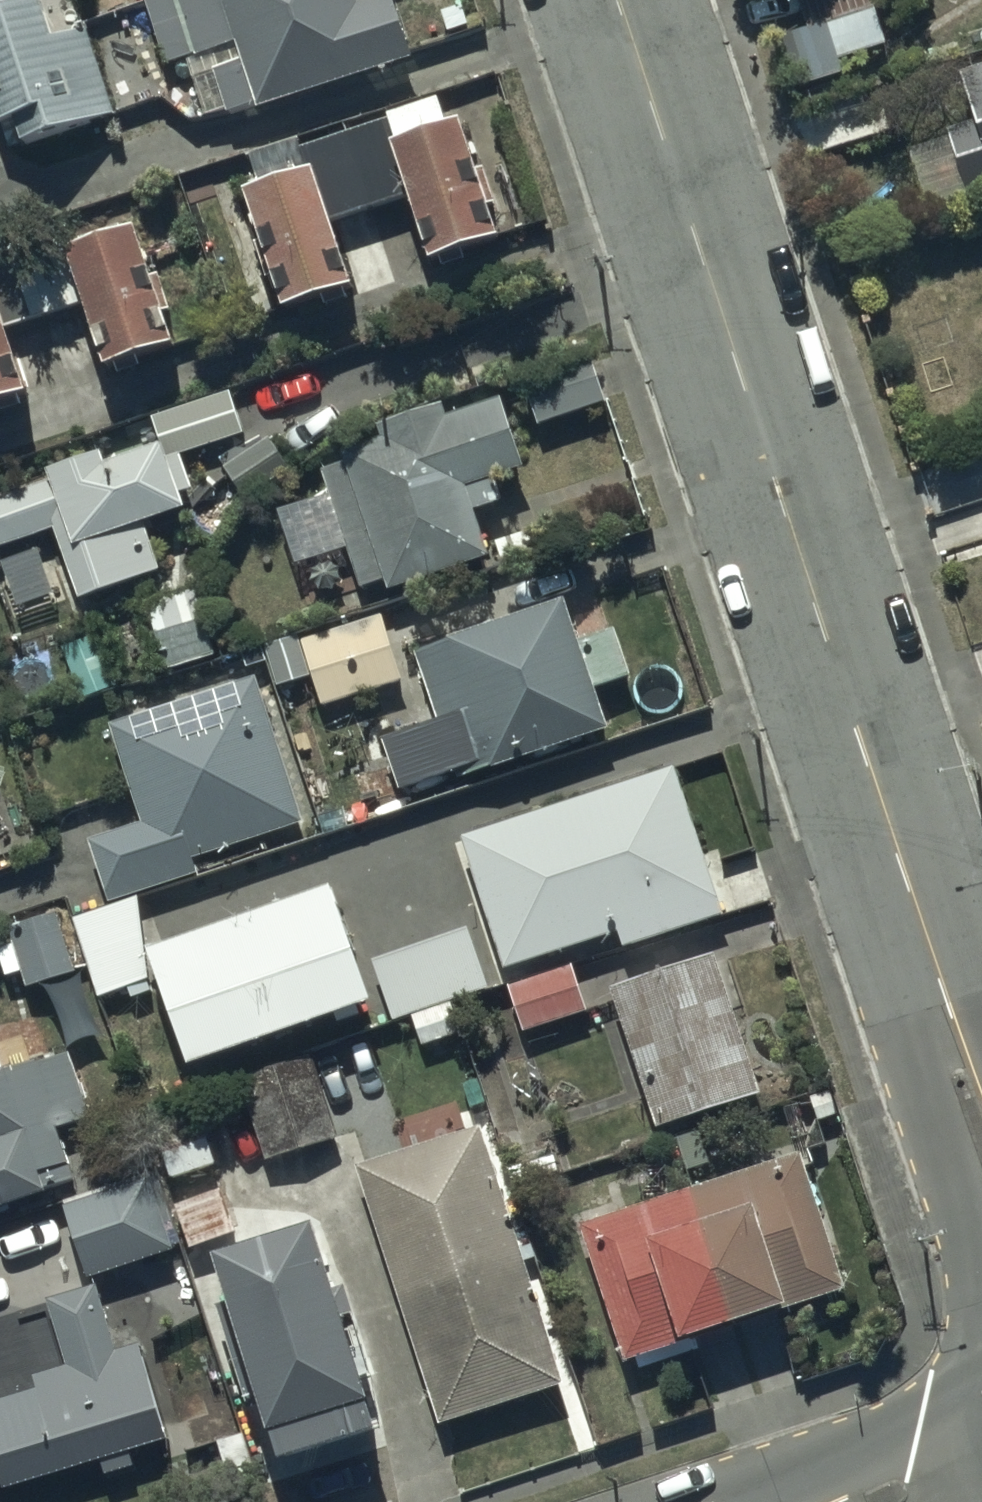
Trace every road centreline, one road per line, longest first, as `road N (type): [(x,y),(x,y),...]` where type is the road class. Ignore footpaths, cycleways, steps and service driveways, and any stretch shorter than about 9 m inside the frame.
road 1 (residential): [(981,1100),(620,0)]

